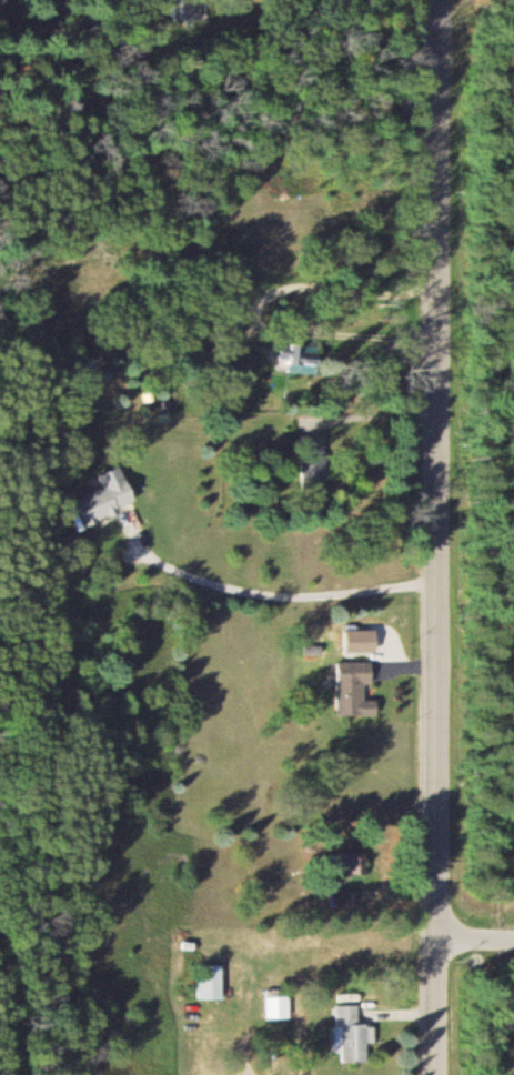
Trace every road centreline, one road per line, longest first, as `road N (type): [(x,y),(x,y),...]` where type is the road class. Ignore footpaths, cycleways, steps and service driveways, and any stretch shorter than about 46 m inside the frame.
road 1 (residential): [(433,1074),(433,0)]
road 2 (residential): [(76,1074),(74,974),(147,725),(143,425),(119,270),(7,251)]

